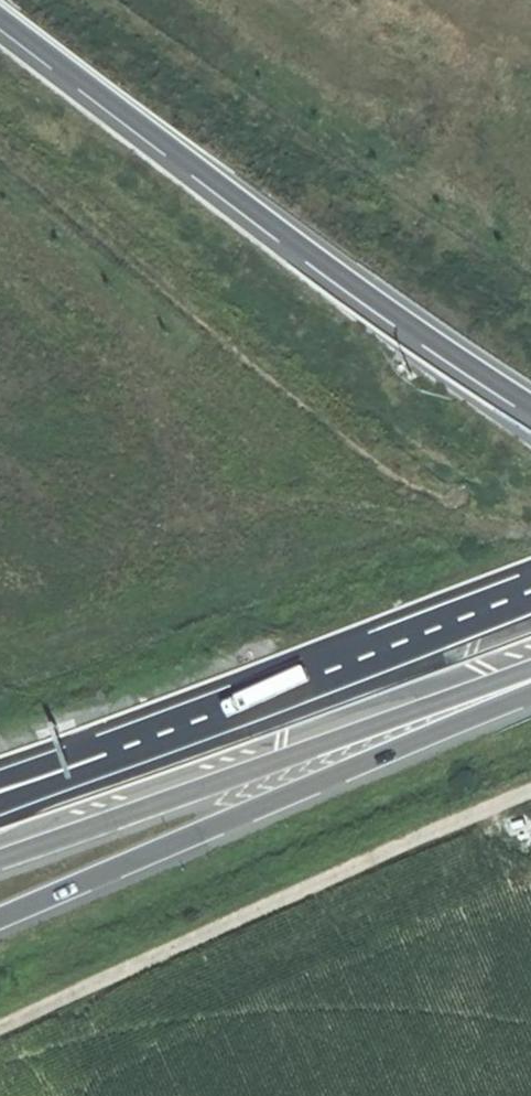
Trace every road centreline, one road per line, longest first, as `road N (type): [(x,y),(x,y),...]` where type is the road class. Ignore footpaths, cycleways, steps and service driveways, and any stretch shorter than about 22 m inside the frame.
road 1 (motorway): [(0,18),(372,300),(530,407)]
road 2 (track): [(0,1026),(530,792)]
road 3 (motorway): [(0,918),(530,694)]
road 4 (motorway): [(0,861),(530,669)]
road 5 (motorway): [(530,595),(107,753)]
road 6 (motorway): [(107,753),(74,779),(0,806)]

